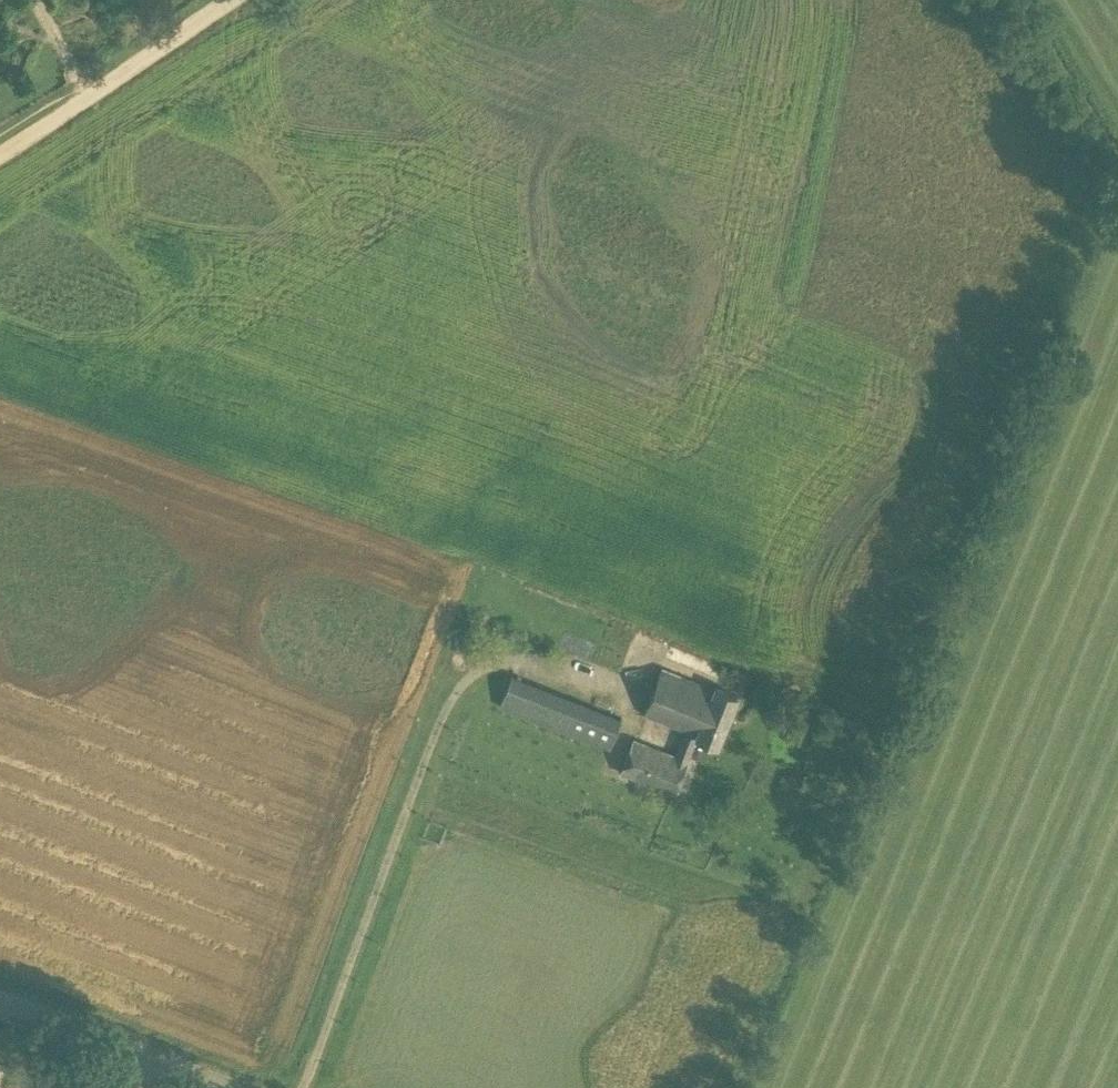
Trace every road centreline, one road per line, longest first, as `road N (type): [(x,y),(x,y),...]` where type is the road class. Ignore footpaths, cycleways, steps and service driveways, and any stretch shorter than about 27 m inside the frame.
road 1 (unclassified): [(222,1087),(0,1001)]
road 2 (unclassified): [(86,97),(234,0)]

